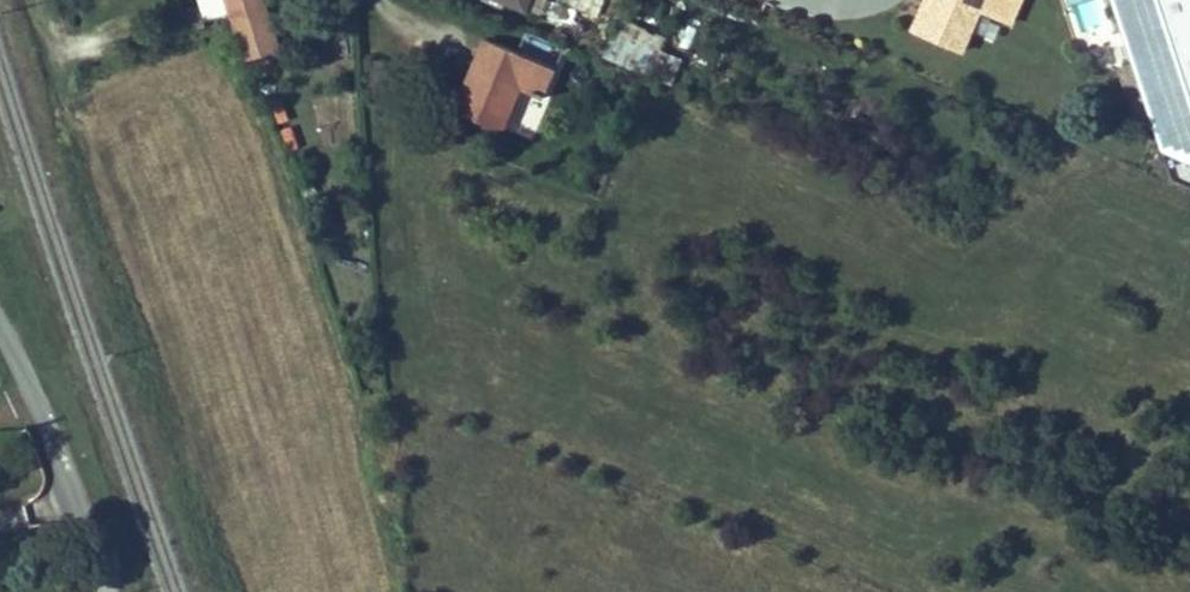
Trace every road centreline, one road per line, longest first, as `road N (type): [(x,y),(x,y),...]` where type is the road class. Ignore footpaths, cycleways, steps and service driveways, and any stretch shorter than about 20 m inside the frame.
road 1 (residential): [(107,591),(65,468),(0,329)]

